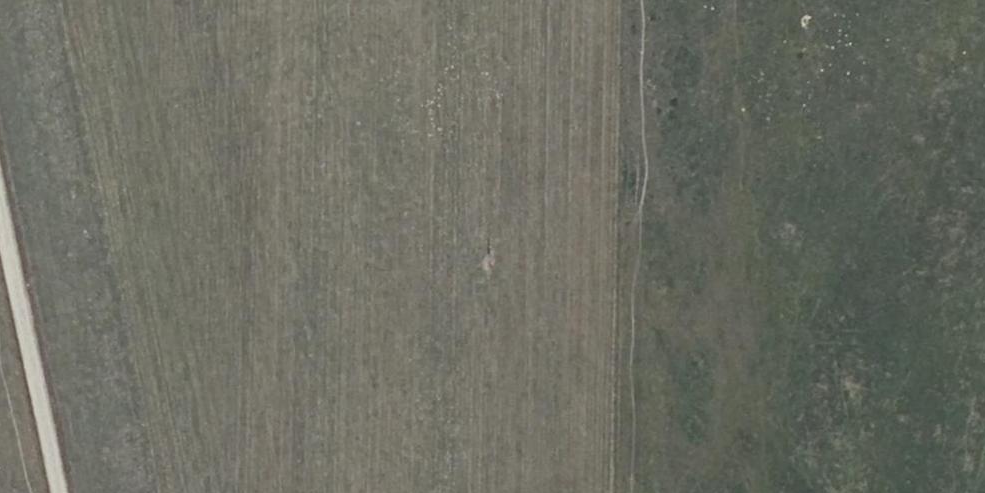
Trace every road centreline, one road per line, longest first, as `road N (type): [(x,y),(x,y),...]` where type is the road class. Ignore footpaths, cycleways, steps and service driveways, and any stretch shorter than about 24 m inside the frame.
road 1 (unclassified): [(57,492),(0,225)]

